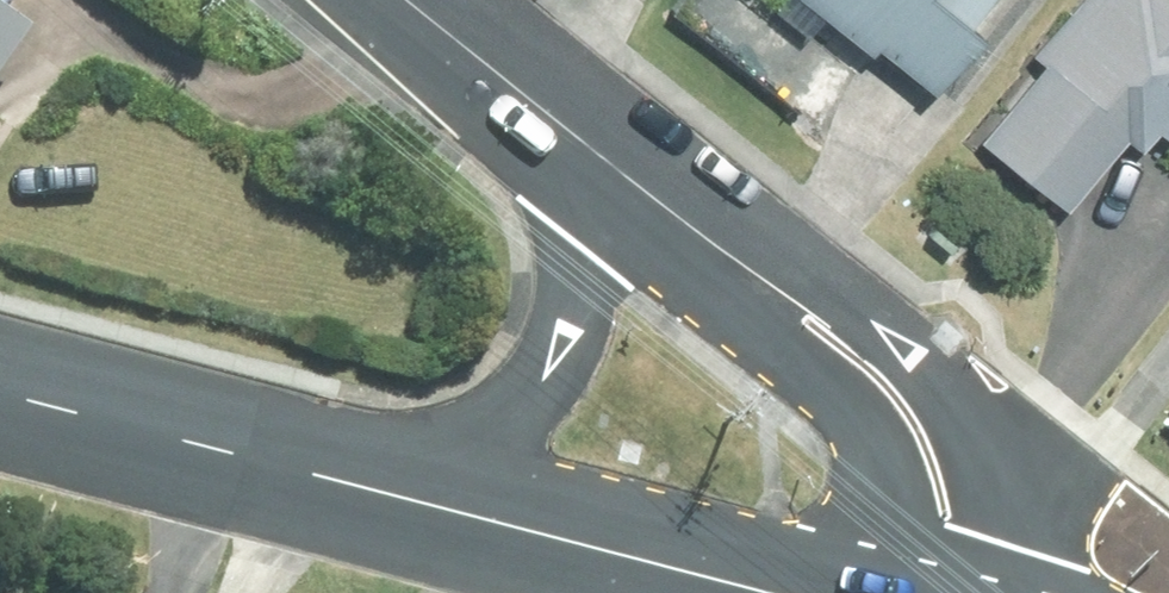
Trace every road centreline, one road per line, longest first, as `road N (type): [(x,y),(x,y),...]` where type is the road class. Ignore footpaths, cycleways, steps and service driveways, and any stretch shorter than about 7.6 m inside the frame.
road 1 (residential): [(650,193),(835,287),(937,376),(980,438),(1024,592)]
road 2 (secondary): [(310,473),(509,420),(541,390),(560,345),(570,275),(535,104)]
road 3 (residential): [(858,592),(880,520),(880,475),(862,418),(781,357),(650,193)]
road 4 (secondary): [(759,592),(310,473)]
road 5 (secondary): [(310,473),(0,392)]
road 6 (residential): [(406,0),(535,104)]
road 7 (residential): [(535,104),(650,193)]

